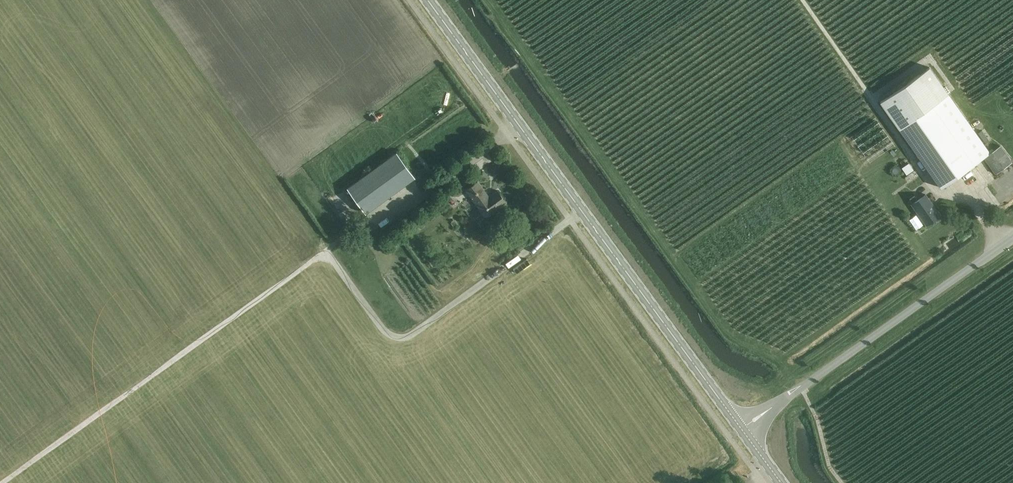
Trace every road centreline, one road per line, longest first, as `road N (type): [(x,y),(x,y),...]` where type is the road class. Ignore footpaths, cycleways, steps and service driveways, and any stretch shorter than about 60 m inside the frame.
road 1 (secondary): [(741,429),(428,0)]
road 2 (unclassified): [(741,429),(1012,239)]

